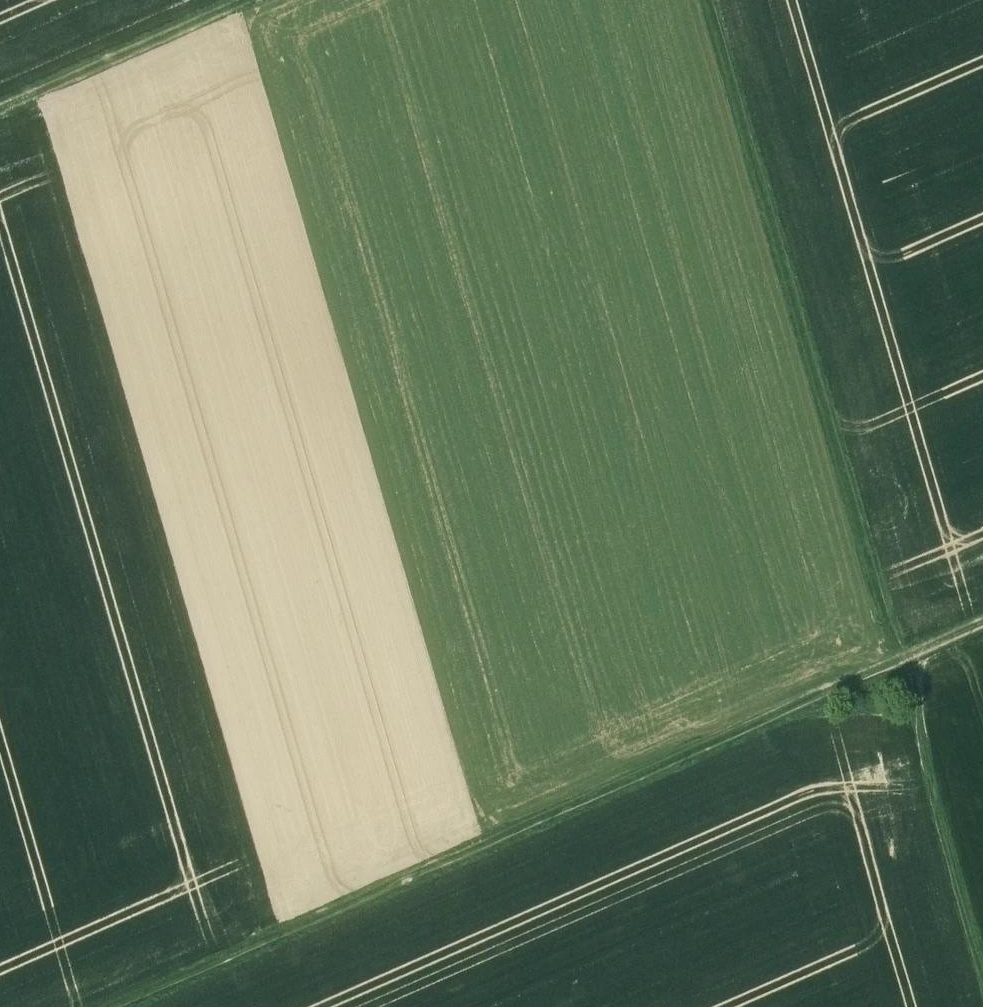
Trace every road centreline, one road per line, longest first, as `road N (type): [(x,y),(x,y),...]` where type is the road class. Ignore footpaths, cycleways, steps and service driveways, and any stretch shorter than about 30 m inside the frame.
road 1 (track): [(982,967),(894,661),(119,1006)]
road 2 (track): [(703,0),(894,661),(982,622)]
road 3 (track): [(248,0),(0,106)]

